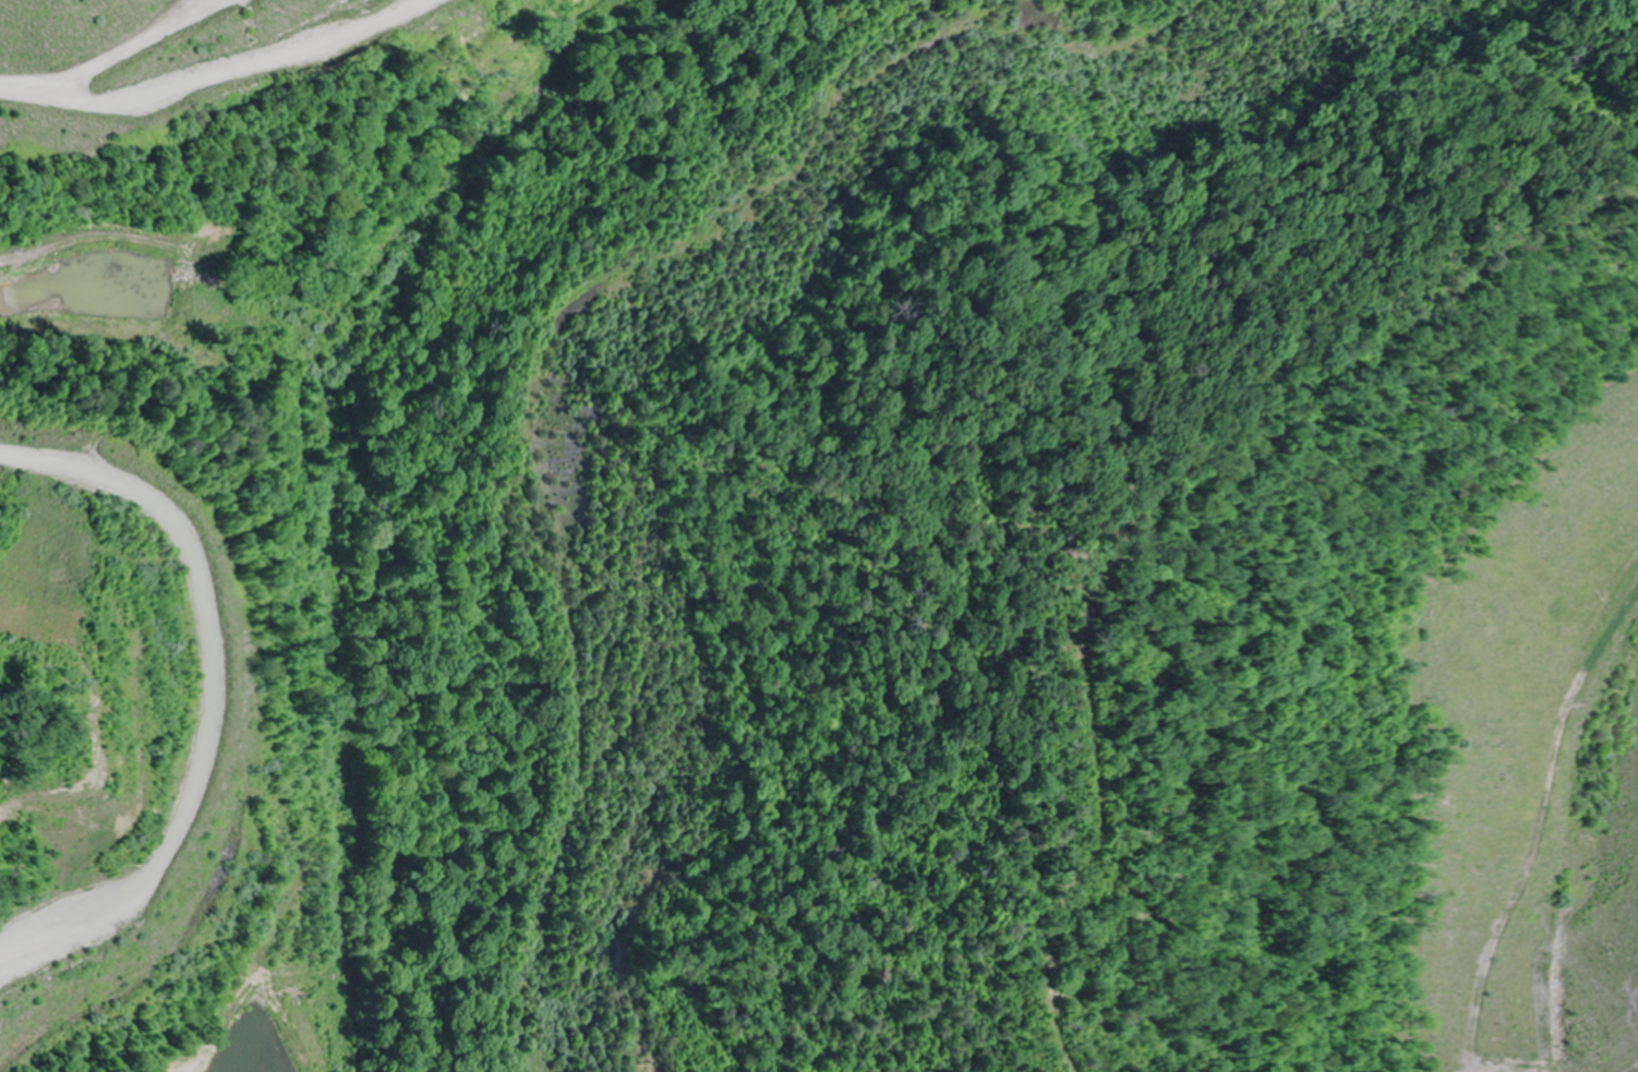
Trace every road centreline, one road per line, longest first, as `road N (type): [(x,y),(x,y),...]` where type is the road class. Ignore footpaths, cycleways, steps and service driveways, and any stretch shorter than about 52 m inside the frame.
road 1 (residential): [(0,1047),(186,905),(257,834),(299,710),(292,397),(324,342)]
road 2 (residential): [(324,342),(405,196),(618,0)]

